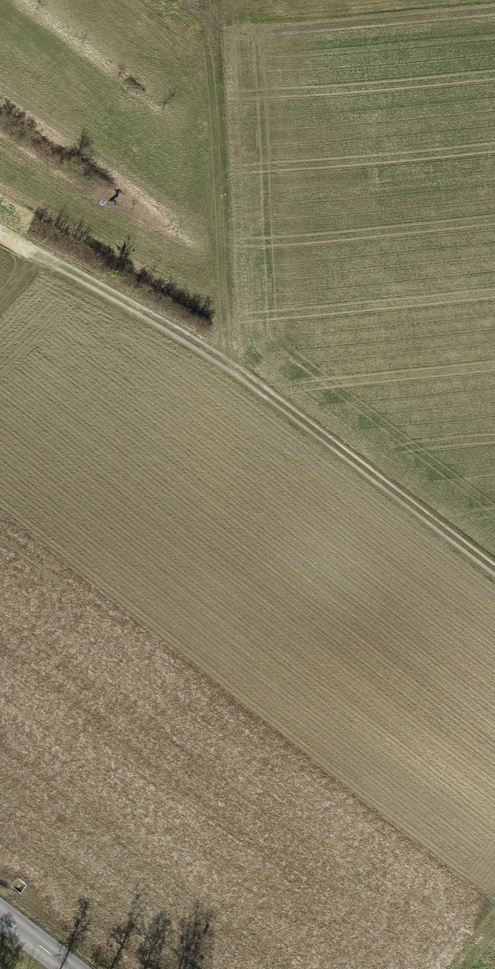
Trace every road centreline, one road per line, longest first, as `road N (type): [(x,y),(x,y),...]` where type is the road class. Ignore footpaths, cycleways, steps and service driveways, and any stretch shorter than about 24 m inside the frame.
road 1 (track): [(494,564),(223,352),(0,229)]
road 2 (track): [(218,0),(223,352)]

